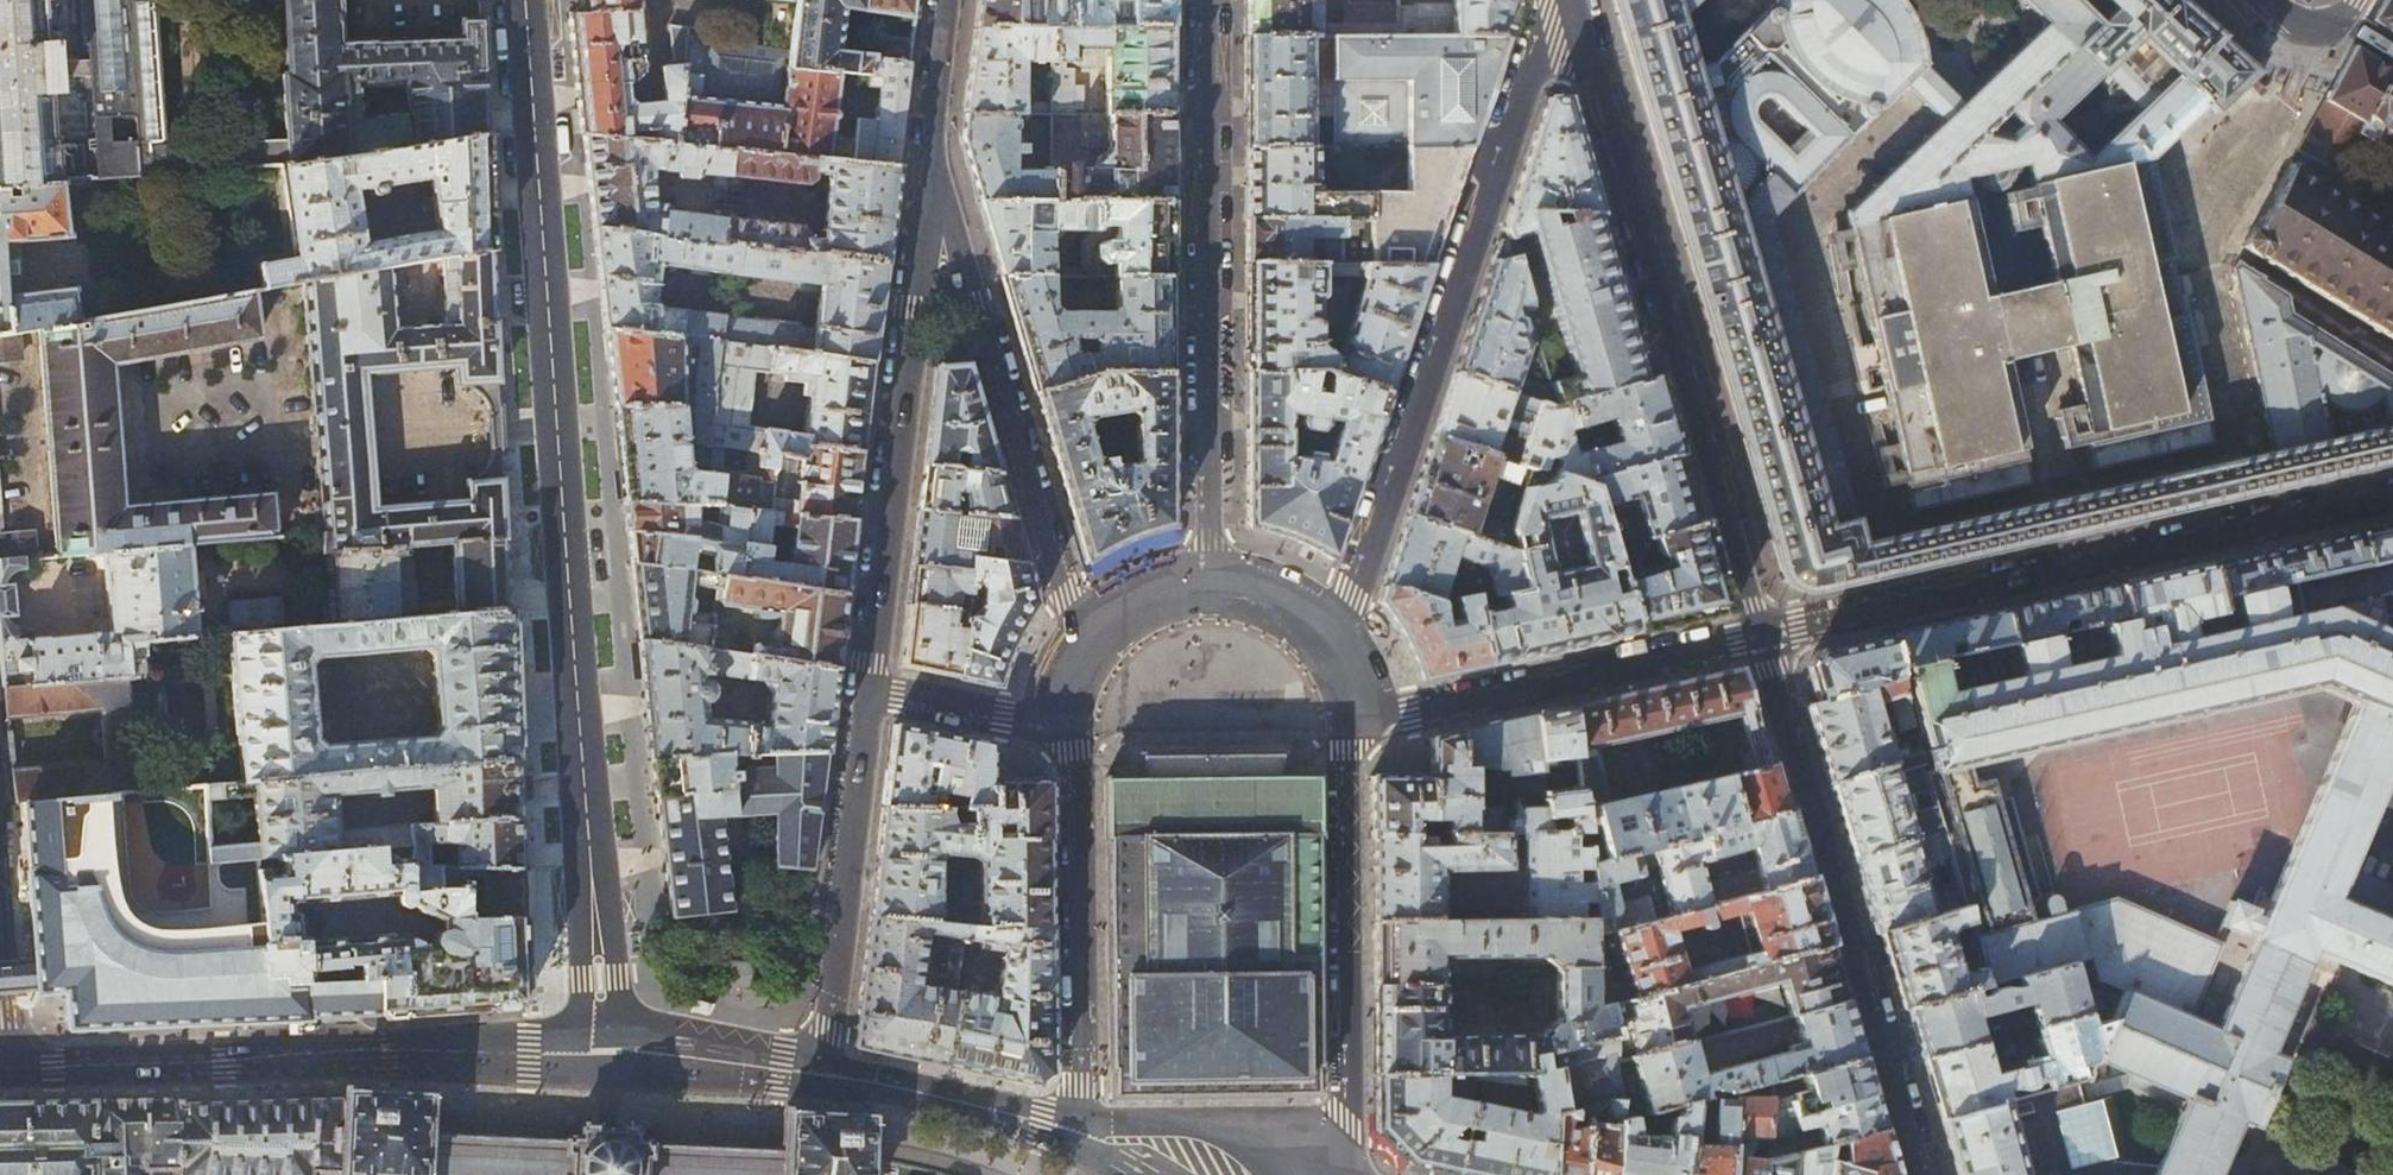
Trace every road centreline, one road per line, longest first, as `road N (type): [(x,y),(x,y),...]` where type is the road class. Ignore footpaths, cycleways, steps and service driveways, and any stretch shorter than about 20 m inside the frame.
road 1 (tertiary): [(598,1053),(589,814),(525,0)]
road 2 (residential): [(1330,646),(1552,0)]
road 3 (residential): [(1581,0),(1765,633)]
road 4 (residential): [(2392,495),(1765,633)]
road 5 (tertiary): [(598,1053),(15,1065)]
road 6 (residential): [(1209,571),(1209,0)]
road 7 (residential): [(1765,633),(1922,1174)]
road 8 (residential): [(927,159),(869,693)]
road 9 (residential): [(927,159),(1083,653)]
road 10 (residential): [(1344,1174),(1345,728)]
road 11 (residential): [(1765,633),(1345,728)]
road 12 (residential): [(1074,725),(1080,1133)]
road 13 (residential): [(869,693),(822,1073)]
road 14 (tertiary): [(1080,1133),(822,1073)]
road 15 (tertiary): [(1312,1174),(1255,1139),(1214,1125),(1145,1122),(1080,1133)]
road 16 (tertiary): [(822,1073),(598,1053)]
road 17 (residential): [(1074,725),(869,693)]
road 18 (residential): [(15,1065),(0,872)]
road 19 (residential): [(946,0),(927,159)]
road 20 (residential): [(1209,571),(1145,586),(1103,620),(1083,653)]
road 21 (residential): [(1330,646),(1272,587),(1209,571)]

